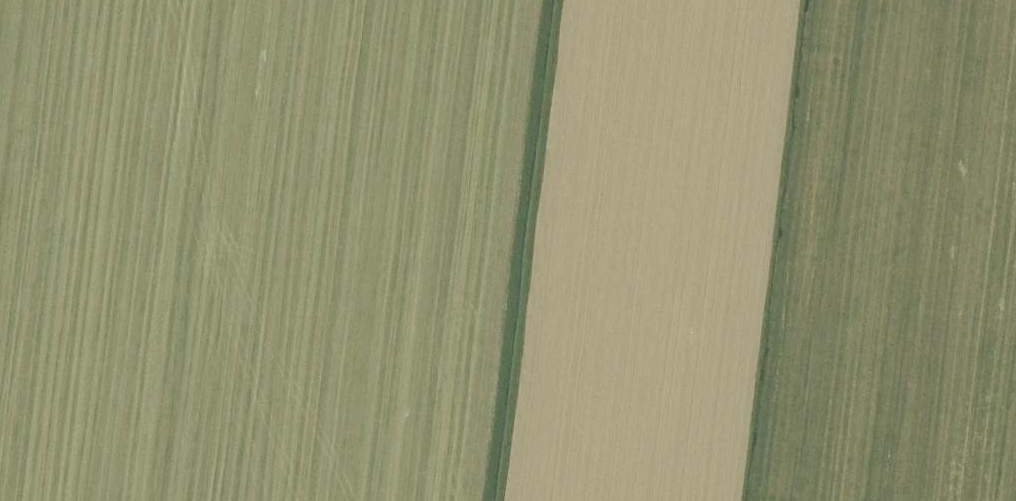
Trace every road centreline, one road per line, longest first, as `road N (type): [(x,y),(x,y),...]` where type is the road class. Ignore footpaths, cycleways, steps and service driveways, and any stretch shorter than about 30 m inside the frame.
road 1 (track): [(743,500),(803,0)]

